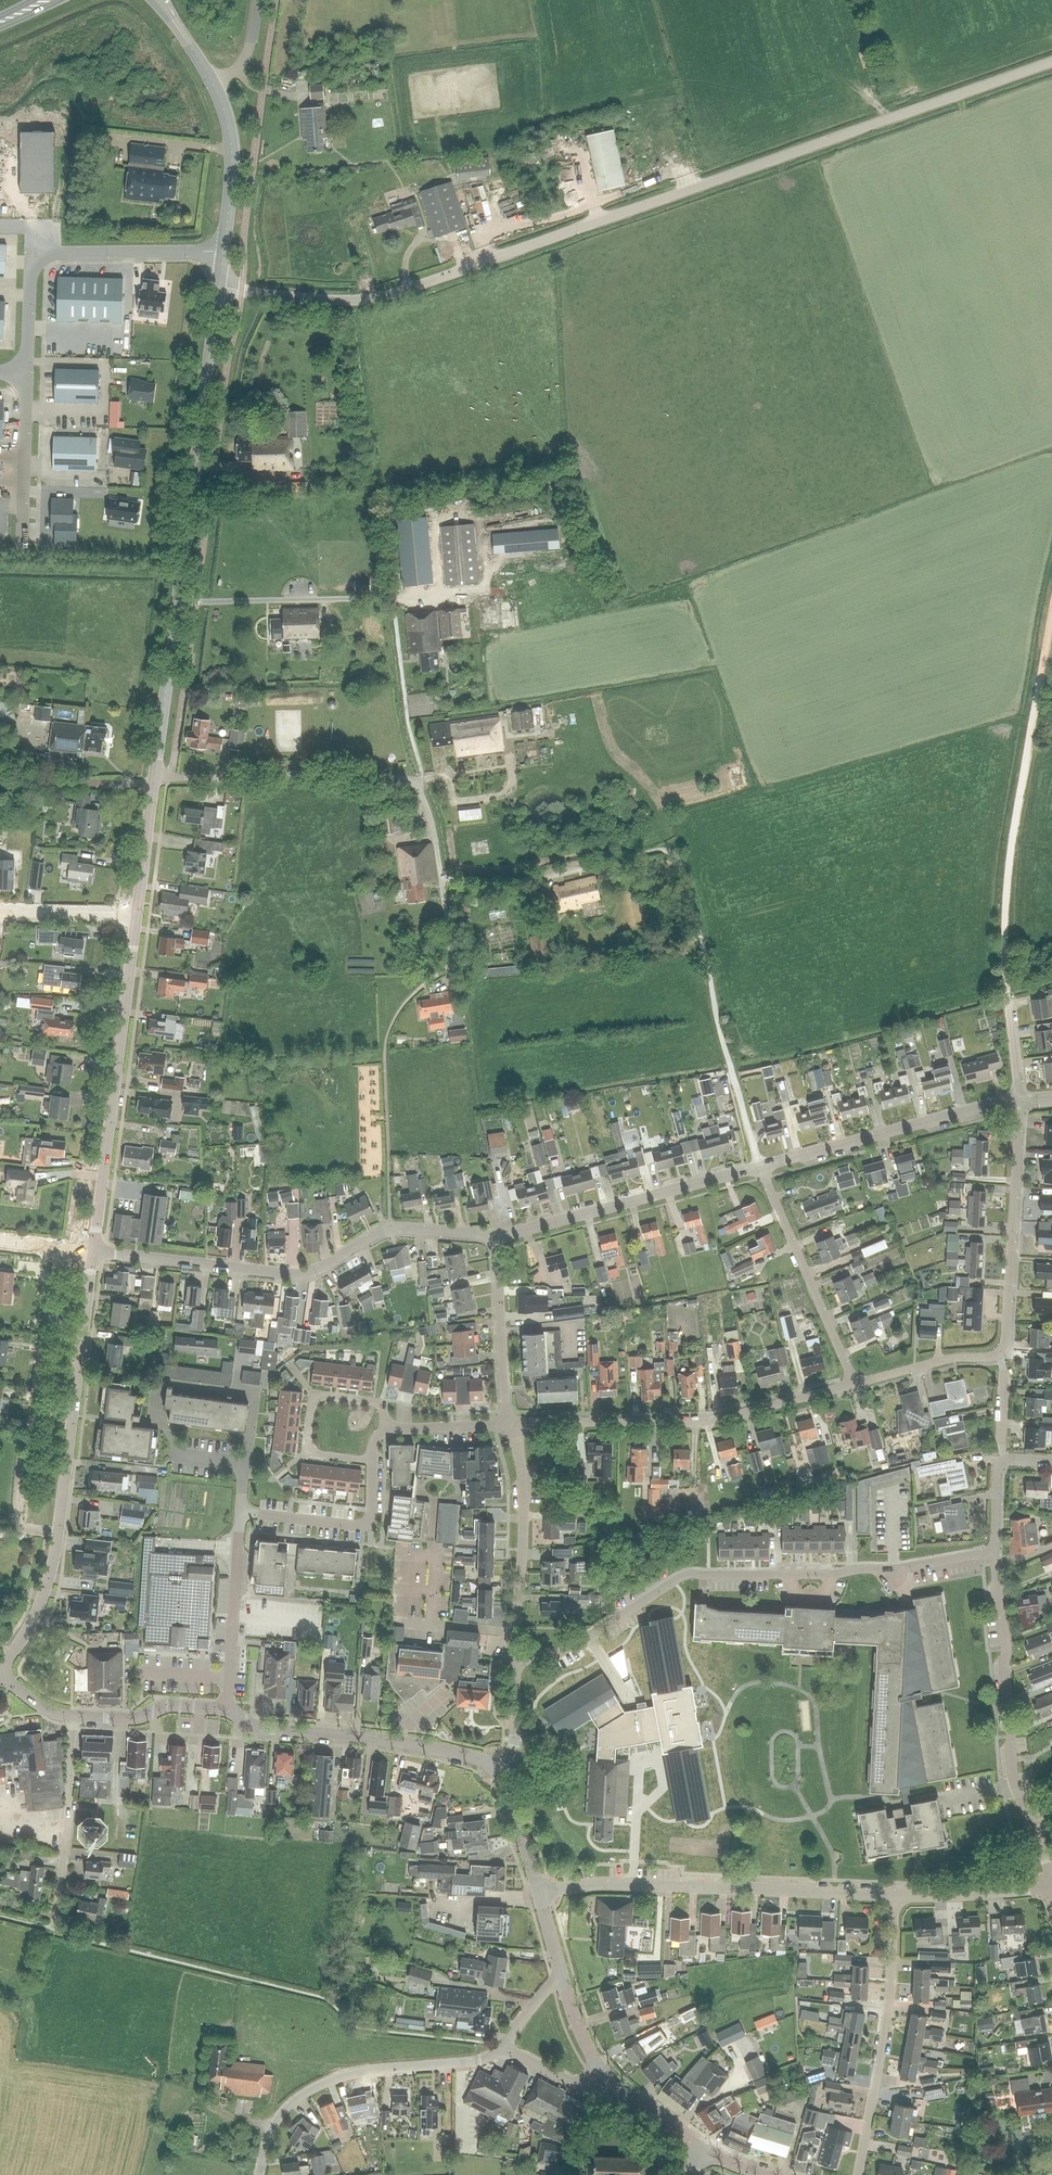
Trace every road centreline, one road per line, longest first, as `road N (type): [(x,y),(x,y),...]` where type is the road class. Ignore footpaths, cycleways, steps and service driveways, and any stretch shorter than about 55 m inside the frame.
road 1 (unclassified): [(242,289),(331,300),(400,292),(1051,63)]
road 2 (track): [(760,1167),(672,852),(541,877),(442,882)]
road 3 (residential): [(516,1653),(553,1657),(690,1574),(895,1569),(995,1553)]
road 4 (tertiary): [(155,780),(218,284)]
road 5 (residential): [(155,780),(365,774),(416,787),(431,820),(452,956)]
road 6 (tertiary): [(0,1668),(36,1617),(49,1578),(92,1251)]
road 7 (track): [(1051,629),(1004,907),(1008,1002)]
road 8 (residential): [(540,1894),(607,1883),(895,1897)]
road 9 (residential): [(507,1422),(707,1422),(855,1384)]
road 10 (tertiary): [(92,1251),(135,915)]
road 11 (unclassified): [(1050,1885),(1016,1782),(995,1553)]
road 12 (residential): [(92,1251),(310,1274),(391,1228)]
road 13 (residential): [(259,2174),(276,2121),(318,2085),(366,2070),(479,2061),(501,2046)]
road 14 (unclassified): [(222,252),(45,255),(34,263),(26,372)]
road 15 (residential): [(856,2174),(880,2060),(895,1897)]
road 16 (unclassified): [(497,1767),(415,1742),(259,1728),(227,1710)]
road 17 (residential): [(495,1237),(760,1167)]
road 18 (residential): [(760,1167),(1019,1101)]
road 19 (unclassified): [(1004,1355),(1019,1101)]
road 20 (residential): [(248,1459),(254,1393),(157,1381),(153,1415),(179,1451)]
road 21 (residential): [(855,1384),(760,1167)]
road 22 (residential): [(516,1653),(524,1510),(521,1454),(507,1422)]
road 23 (residential): [(52,1929),(75,1716)]
road 24 (residential): [(372,1460),(309,1451),(312,1401),(319,1395),(381,1402),(387,1429)]
road 25 (residential): [(227,1710),(241,1514)]
road 26 (residential): [(241,1514),(365,1526),(372,1460)]
road 27 (residential): [(507,1422),(495,1237)]
road 28 (residential): [(30,1429),(51,1248)]
road 29 (unclassified): [(26,372),(22,546)]
road 30 (tertiary): [(222,252),(231,156),(213,84)]
road 31 (residential): [(895,1897),(1050,1885)]
road 32 (unclassified): [(227,1710),(163,1705),(133,1717),(75,1716)]
road 33 (residential): [(855,1384),(1004,1355)]
road 34 (tertiary): [(135,915),(155,780)]
road 35 (residential): [(135,915),(0,912)]
road 36 (unclassified): [(700,2150),(595,2066)]
road 37 (unclassified): [(540,1894),(497,1767)]
road 38 (residential): [(387,1429),(507,1422)]

